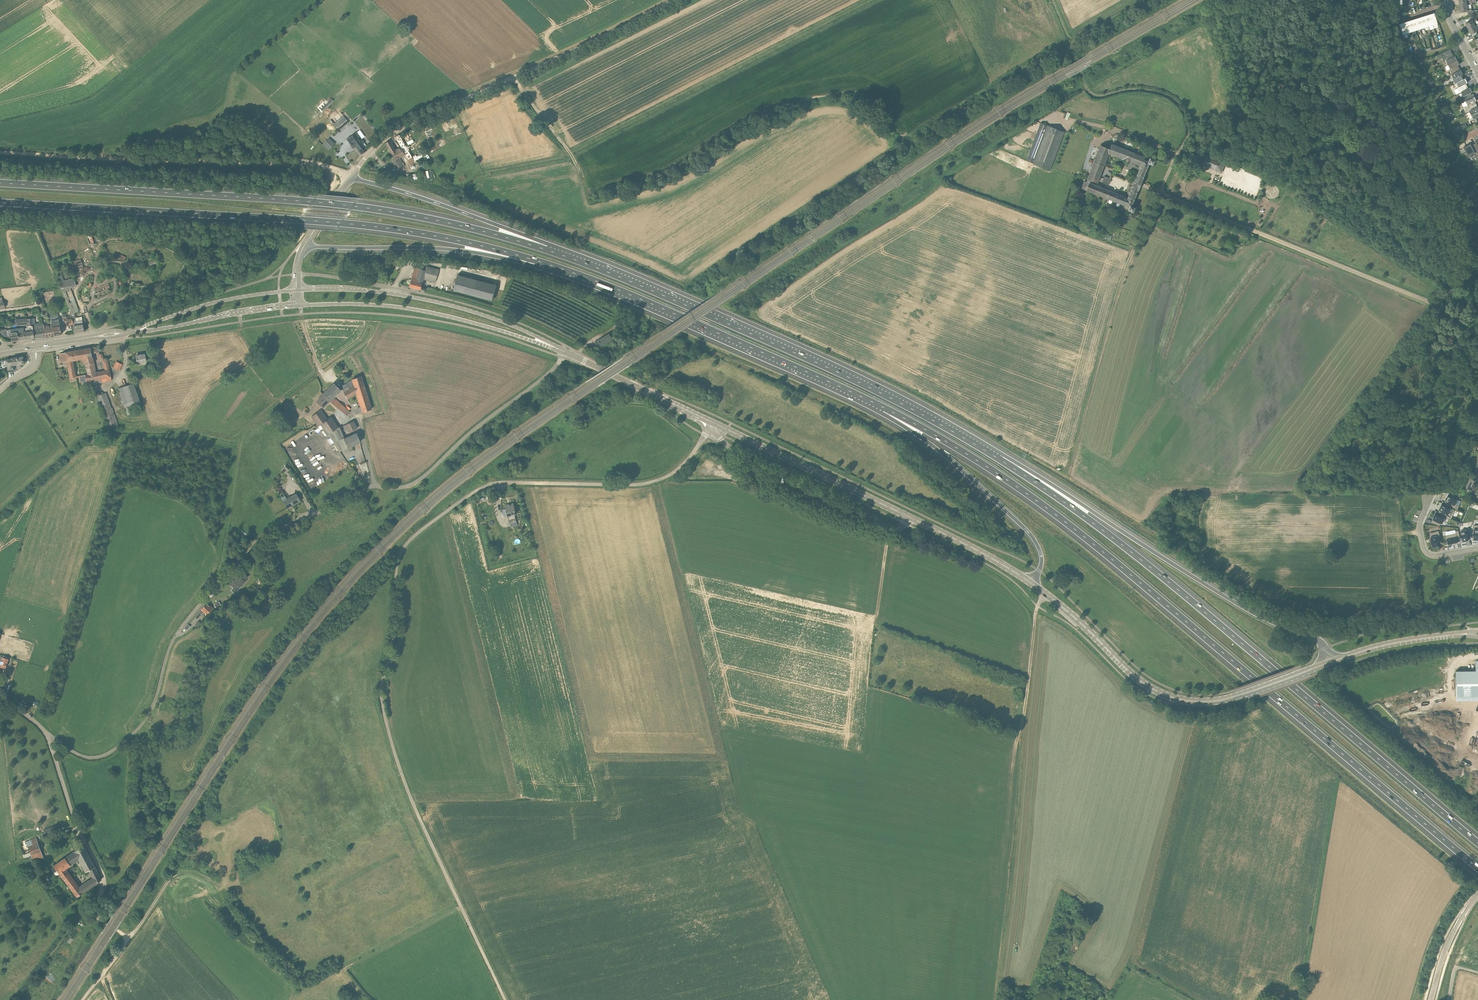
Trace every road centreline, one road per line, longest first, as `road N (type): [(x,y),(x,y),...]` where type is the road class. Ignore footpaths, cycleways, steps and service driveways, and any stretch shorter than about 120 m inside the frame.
road 1 (unclassified): [(505,999),(409,795),(383,711),(399,556),(421,530),(491,484),(662,478),(689,458),(712,423)]
road 2 (motorway): [(884,408),(1068,525),(1477,869)]
road 3 (unclassified): [(48,736),(85,757),(114,750),(148,714),(178,631),(257,540),(367,488),(418,480),(565,352)]
road 4 (motorway): [(1477,843),(1161,576),(1000,460)]
road 5 (motorway): [(546,250),(353,206),(0,183)]
road 6 (motorway): [(0,204),(358,225),(545,264)]
road 7 (motorway): [(1000,460),(833,370),(546,250)]
road 8 (motorway): [(1329,663),(1314,638),(1260,618),(1000,460)]
road 9 (track): [(1046,594),(1035,615),(1000,977)]
road 10 (unclassified): [(351,178),(399,130),(676,0)]
road 11 (motorway): [(545,264),(884,408)]
road 12 (secondary): [(1031,583),(712,423)]
road 13 (track): [(0,152),(318,164),(351,178)]
road 14 (secondary): [(298,306),(415,310),(560,350)]
road 15 (secondary): [(1240,695),(1195,702),(1154,690),(1031,583)]
road 16 (motorway): [(884,408),(1030,534),(1042,562),(1031,583)]
road 17 (motorway): [(304,246),(446,249),(545,264)]
road 18 (track): [(1302,989),(1333,776)]
road 19 (motorway): [(546,250),(493,223),(351,178)]
road 20 (unclassified): [(107,924),(95,910),(103,876),(74,819),(48,736)]
road 21 (secondary): [(560,350),(492,318),(391,294)]
road 22 (track): [(1188,136),(1182,109),(1163,94),(1091,94),(1071,48)]
road 23 (secondary): [(297,291),(216,302),(135,331)]
road 24 (secondary): [(135,331),(298,306)]
road 25 (secondary): [(712,423),(565,352)]
road 26 (secondary): [(1329,663),(1465,634)]
road 27 (track): [(1160,193),(1111,313)]
road 28 (track): [(894,647),(875,622),(889,532)]
road 29 (track): [(129,939),(176,874),(215,884)]
road 30 (track): [(19,999),(74,923),(95,909)]

